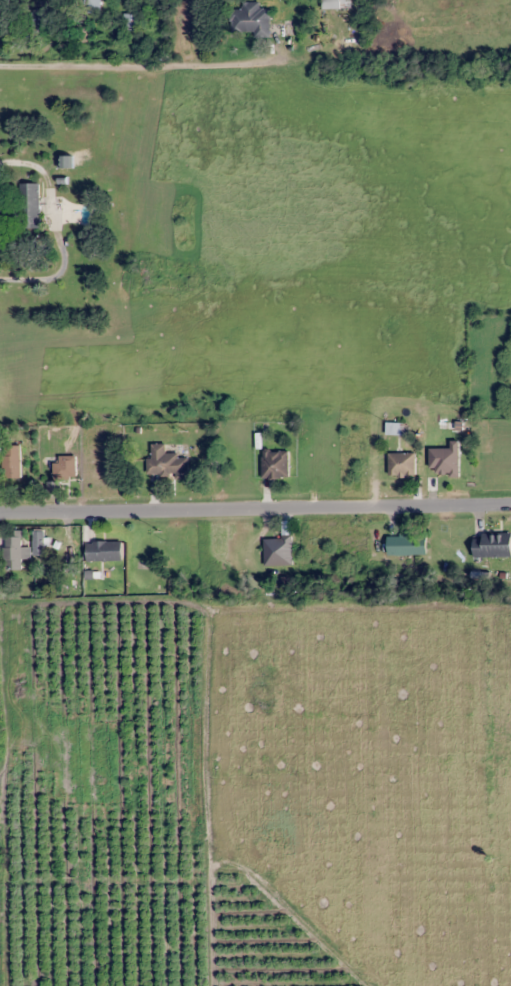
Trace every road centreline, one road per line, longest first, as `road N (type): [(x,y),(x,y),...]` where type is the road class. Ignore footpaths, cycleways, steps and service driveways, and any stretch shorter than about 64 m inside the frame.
road 1 (residential): [(510,506),(0,511)]

